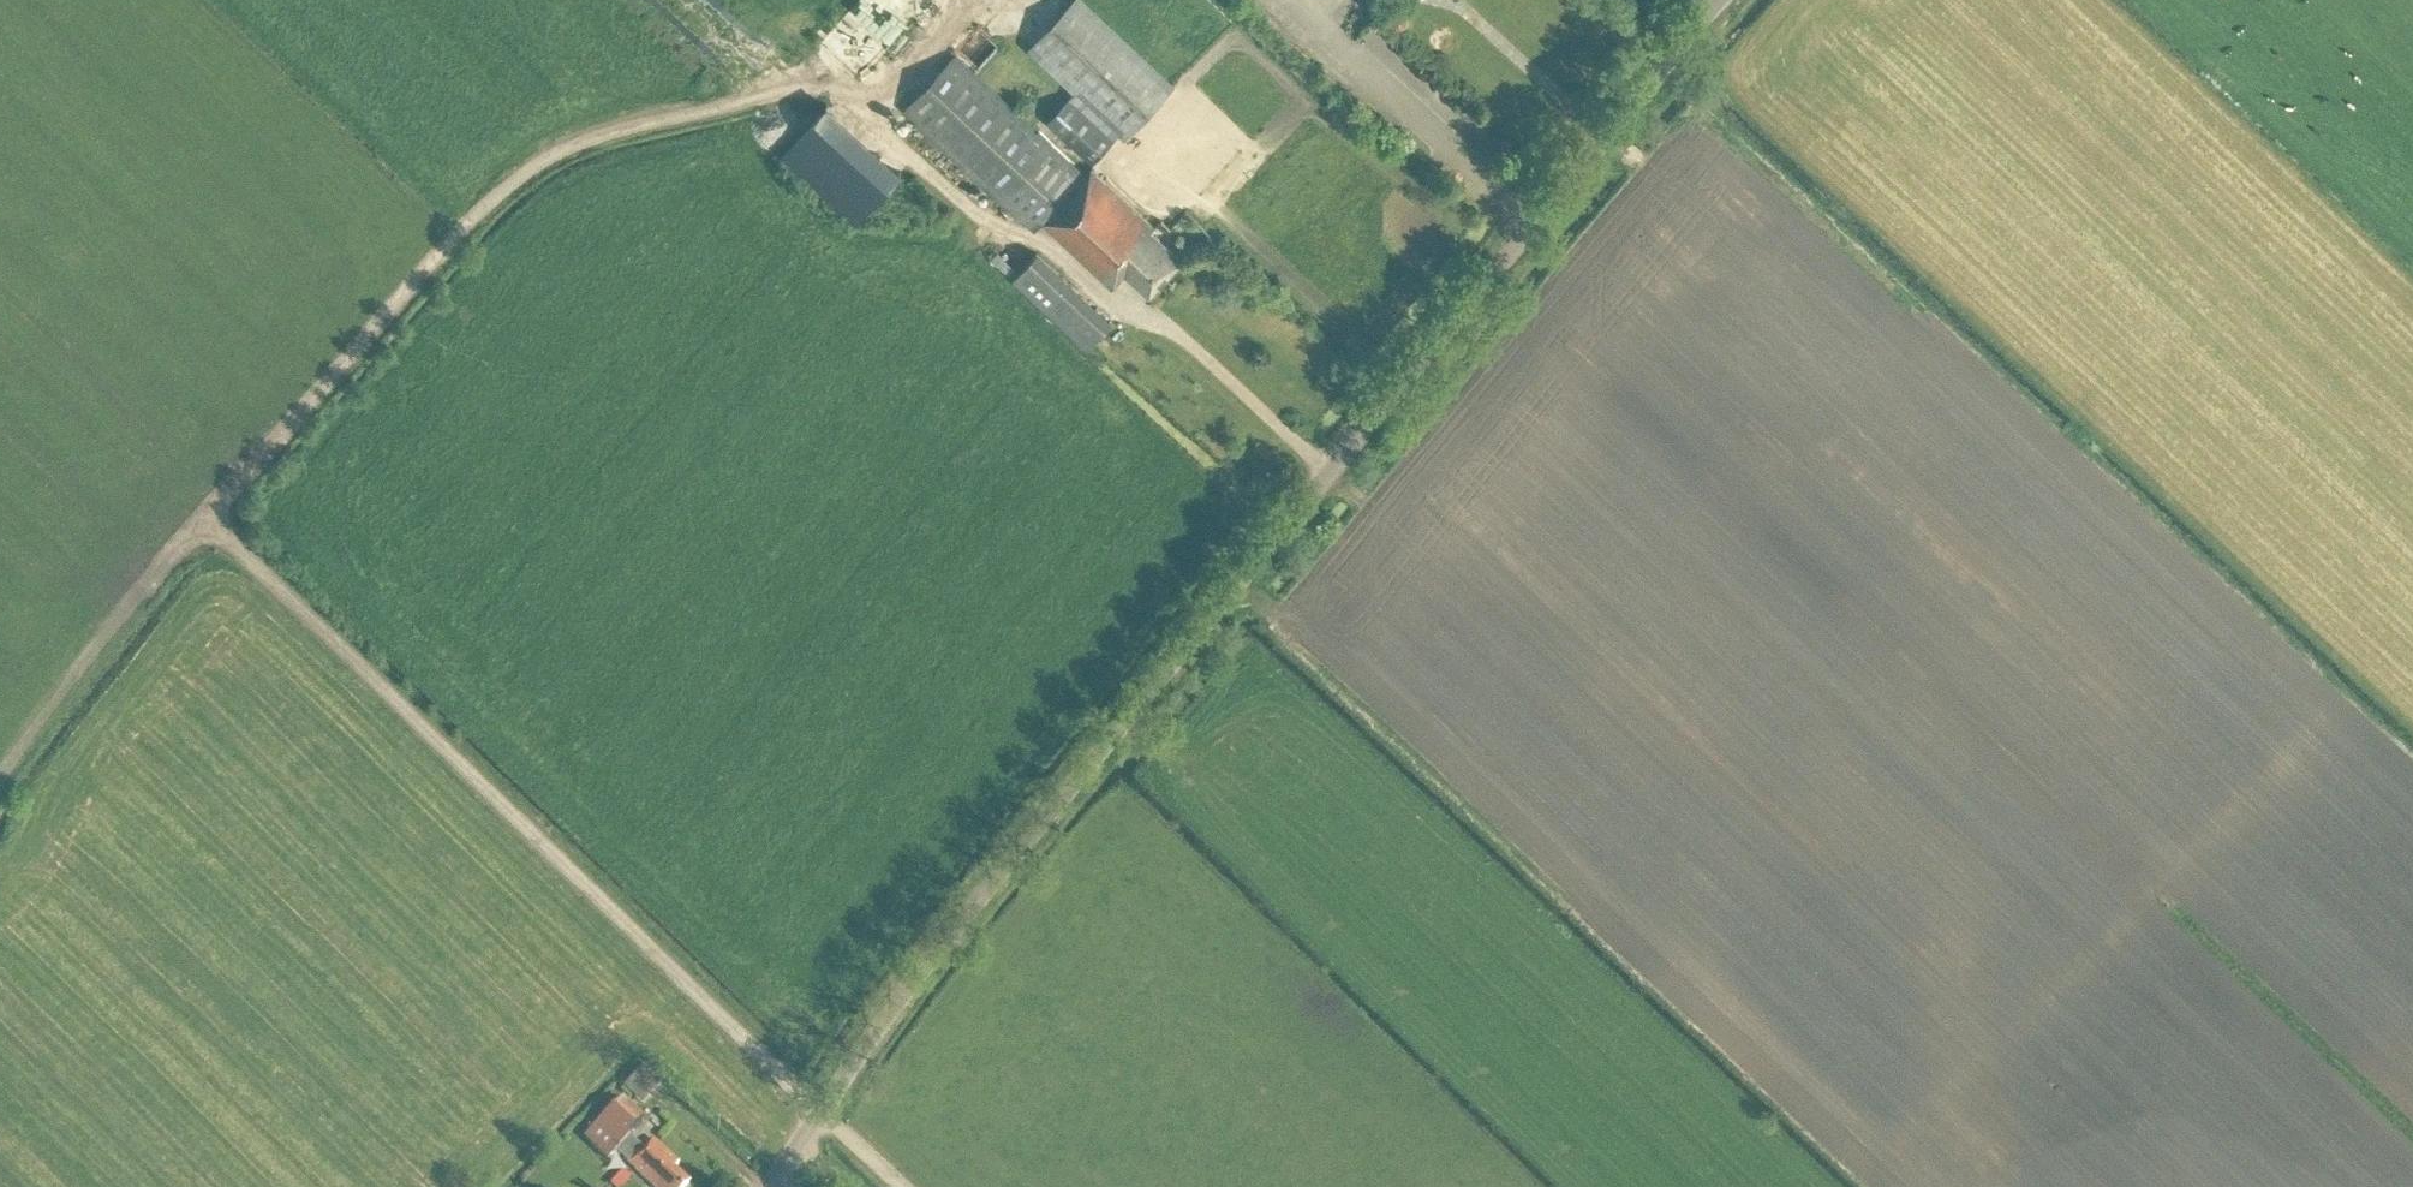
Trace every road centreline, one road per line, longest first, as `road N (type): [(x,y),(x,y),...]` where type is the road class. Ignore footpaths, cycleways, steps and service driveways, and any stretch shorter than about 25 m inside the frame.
road 1 (unclassified): [(768,1186),(1061,795),(1332,481),(1720,0)]
road 2 (track): [(900,1186),(211,516),(146,587),(0,778)]

